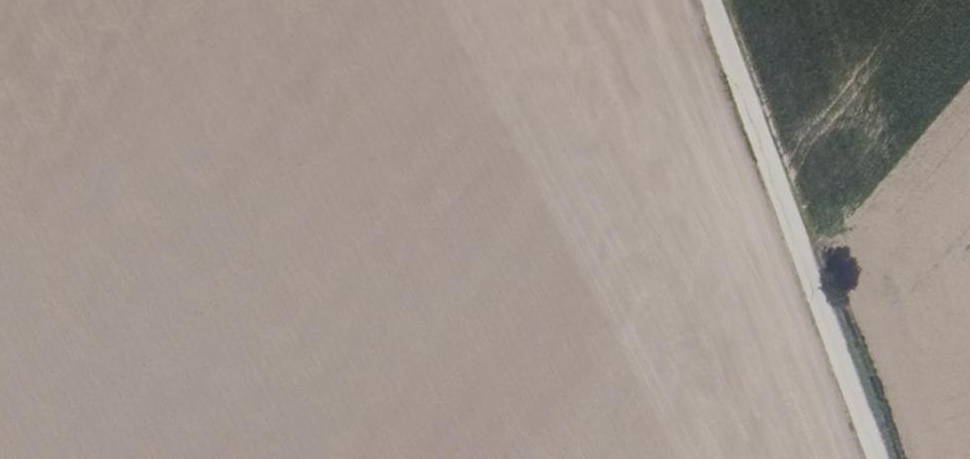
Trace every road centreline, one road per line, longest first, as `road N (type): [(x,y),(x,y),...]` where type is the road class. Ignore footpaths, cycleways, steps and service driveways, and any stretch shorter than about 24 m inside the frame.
road 1 (track): [(880,458),(712,0)]

